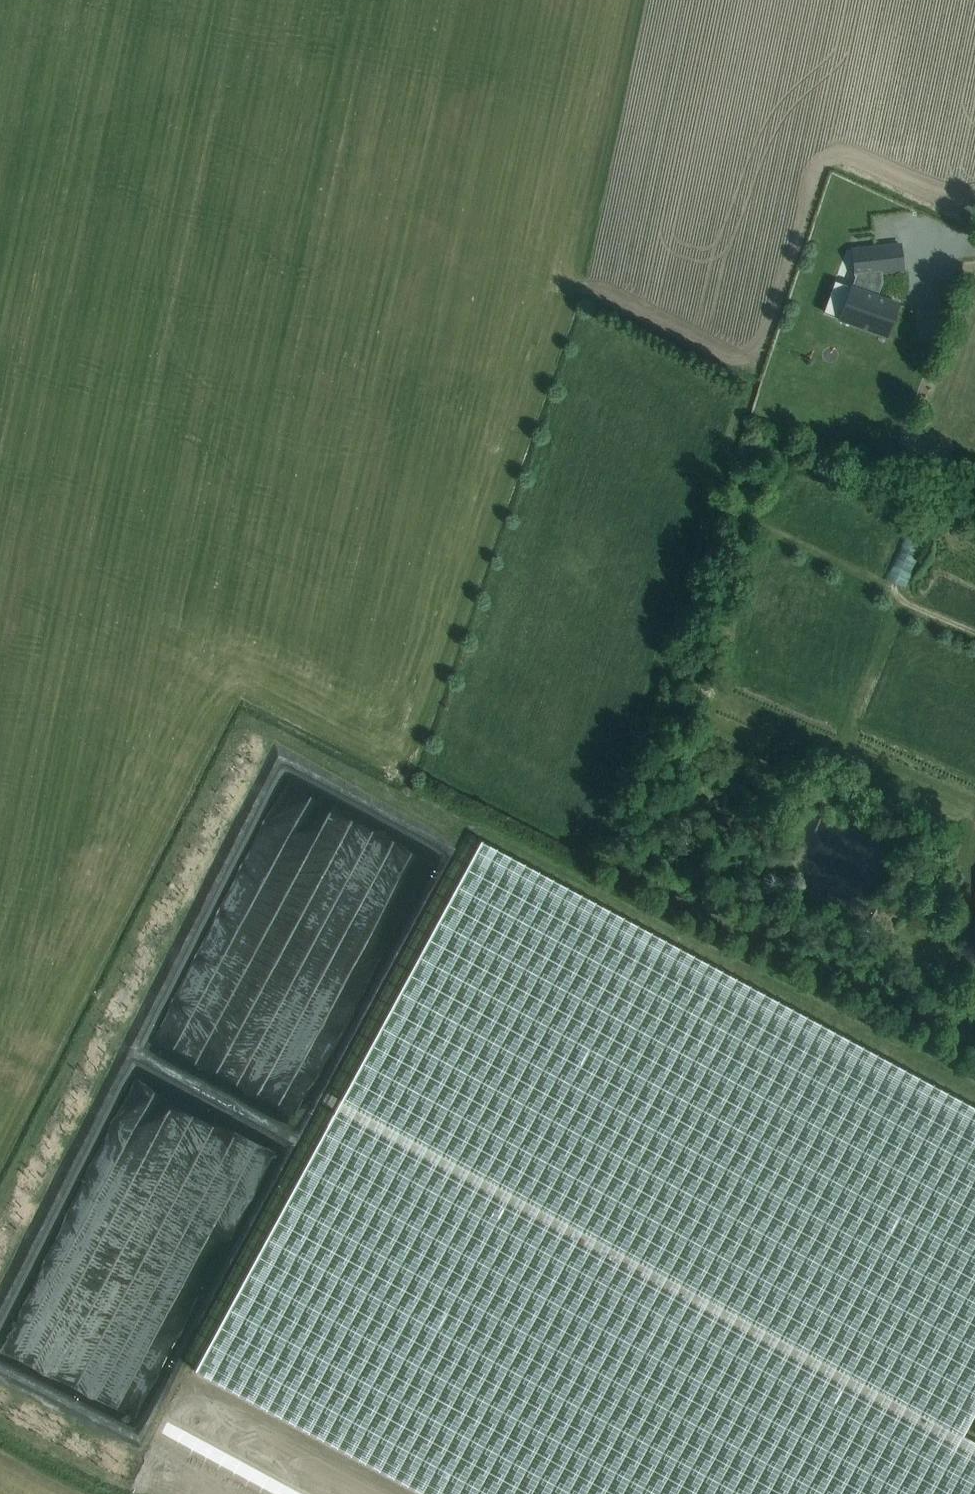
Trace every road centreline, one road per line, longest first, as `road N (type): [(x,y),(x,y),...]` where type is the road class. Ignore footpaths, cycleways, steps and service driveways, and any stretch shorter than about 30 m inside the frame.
road 1 (track): [(974,1038),(558,830)]
road 2 (unclassified): [(974,477),(773,392)]

